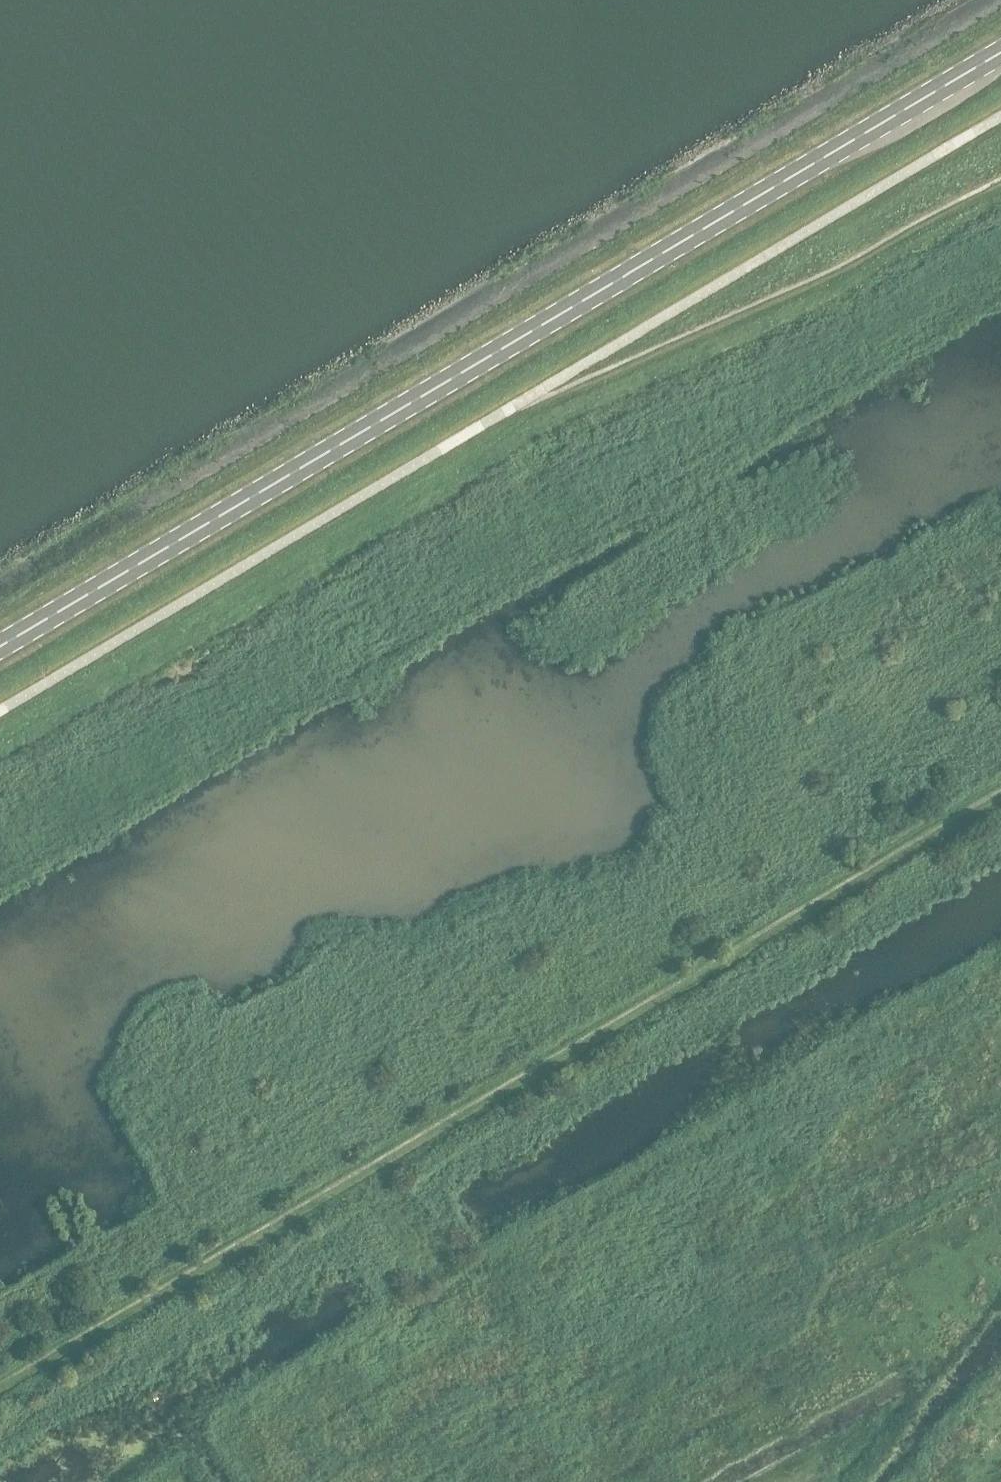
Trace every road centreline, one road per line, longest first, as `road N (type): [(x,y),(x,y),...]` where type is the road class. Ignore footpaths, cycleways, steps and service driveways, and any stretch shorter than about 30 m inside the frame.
road 1 (secondary): [(0,643),(1000,50)]

